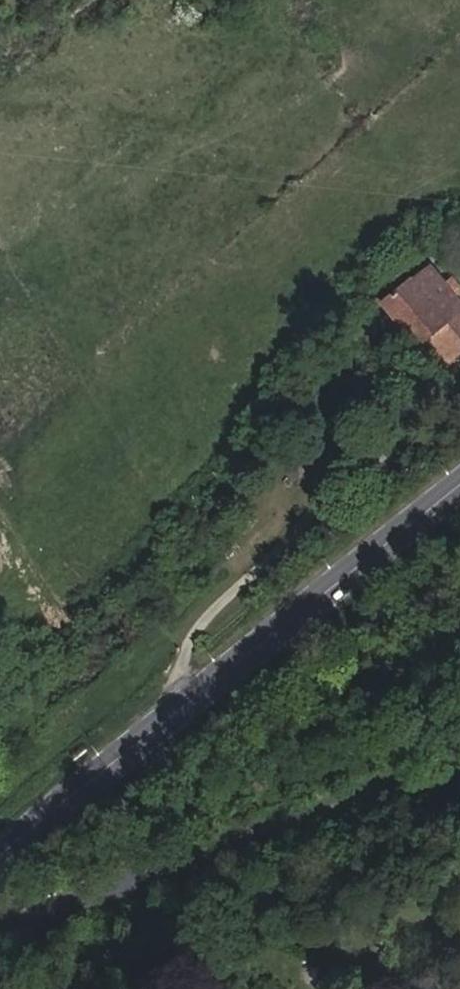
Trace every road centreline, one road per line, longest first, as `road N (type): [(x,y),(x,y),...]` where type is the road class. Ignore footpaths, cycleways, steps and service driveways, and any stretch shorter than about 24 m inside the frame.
road 1 (tertiary): [(0,859),(459,484)]
road 2 (unclassified): [(0,936),(87,895),(459,781)]

